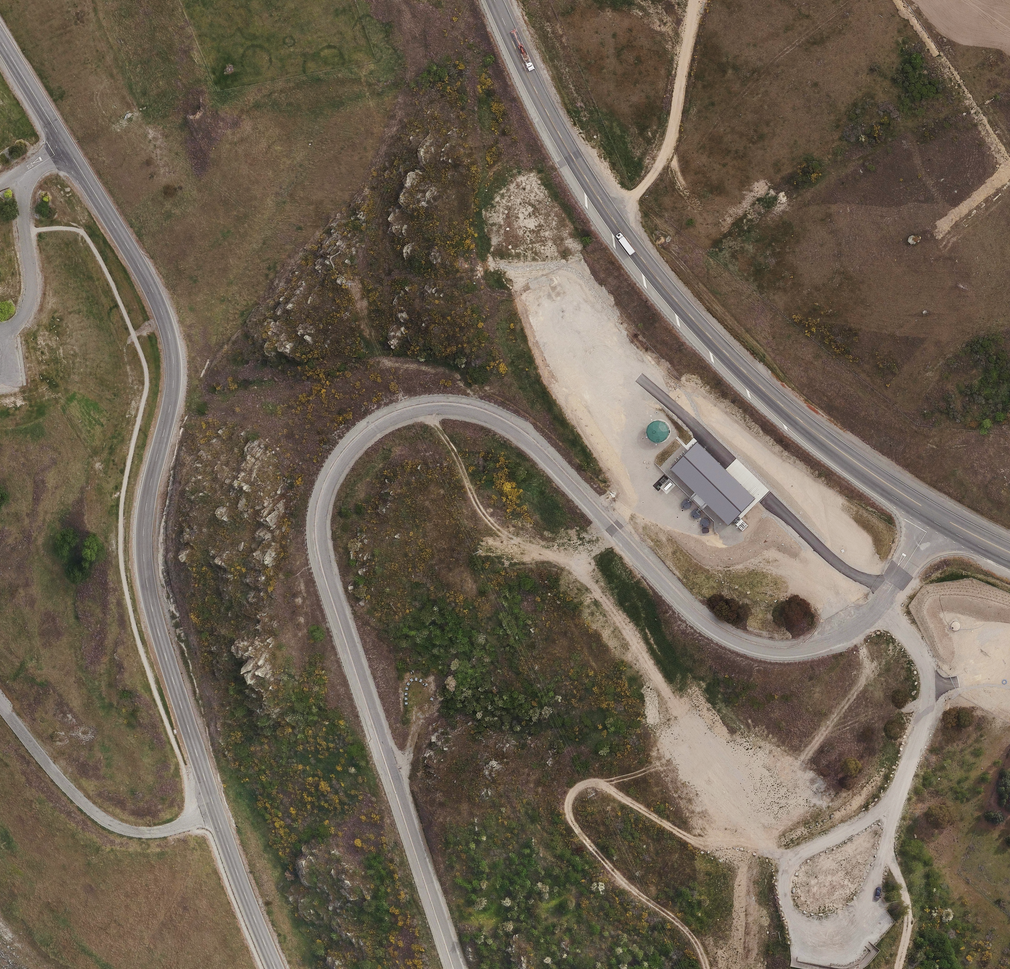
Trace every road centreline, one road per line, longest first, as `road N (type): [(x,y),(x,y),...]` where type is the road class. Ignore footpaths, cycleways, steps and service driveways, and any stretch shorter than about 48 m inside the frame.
road 1 (residential): [(937,514),(870,615),(828,641),(768,651),(722,634),(689,609),(507,421),(472,408),(416,408),(353,439),(325,499),(323,552),(458,968)]
road 2 (secondary): [(277,968),(221,827),(147,580),(146,510),(175,390),(169,330),(145,270),(0,38)]
road 3 (primary): [(494,0),(546,109),(617,224),(677,298),(779,402),(937,514)]
road 4 (track): [(416,408),(452,444),(483,512),(572,571),(627,638),(686,768),(769,854)]
road 5 (track): [(706,968),(690,933),(642,901),(586,842),(568,804),(574,789),(601,783),(709,849),(793,858)]
road 6 (track): [(617,224),(664,150),(710,0)]
road 7 (track): [(624,537),(632,492),(588,409),(618,385)]
road 8 (track): [(887,845),(907,914),(901,968)]

